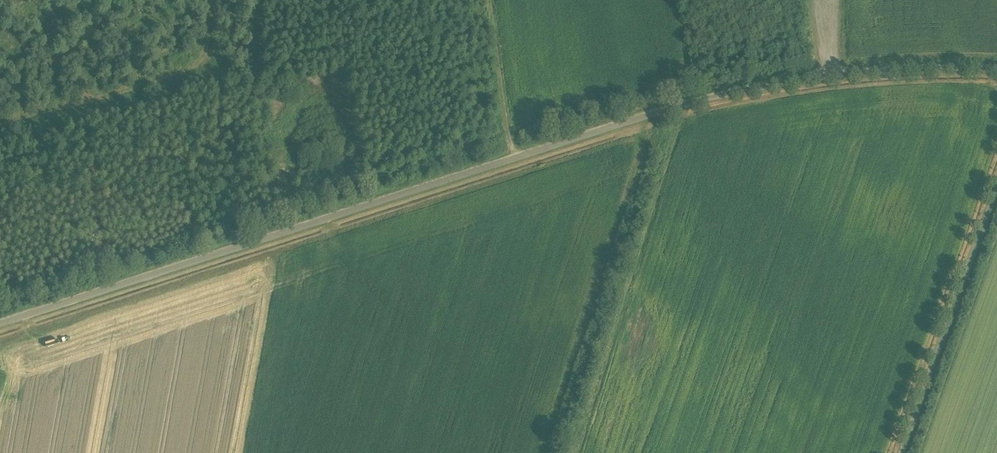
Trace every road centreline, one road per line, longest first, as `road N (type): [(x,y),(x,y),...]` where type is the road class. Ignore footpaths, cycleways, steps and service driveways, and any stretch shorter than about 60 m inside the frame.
road 1 (unclassified): [(0,326),(686,109),(833,75),(996,77)]
road 2 (unclassified): [(996,173),(899,452)]
road 3 (track): [(0,125),(198,65),(217,0)]
road 4 (track): [(488,0),(512,164)]

